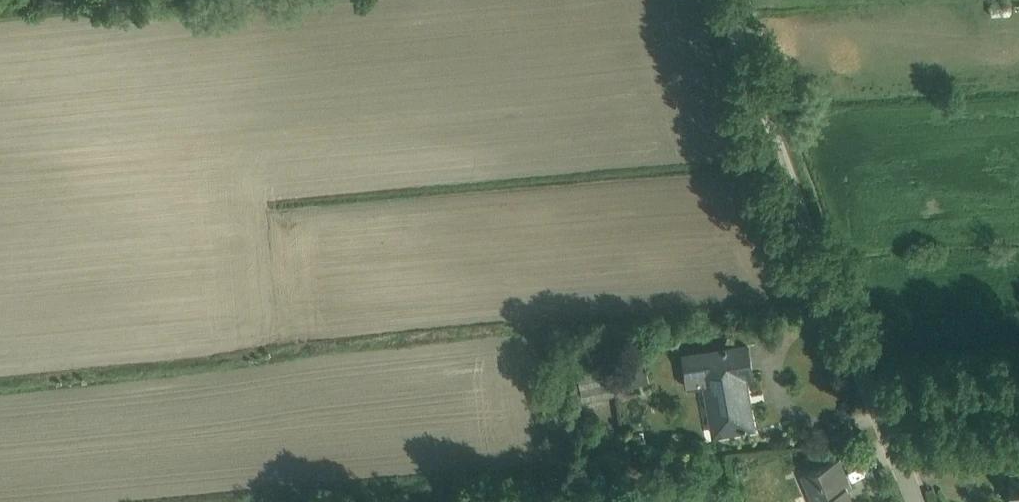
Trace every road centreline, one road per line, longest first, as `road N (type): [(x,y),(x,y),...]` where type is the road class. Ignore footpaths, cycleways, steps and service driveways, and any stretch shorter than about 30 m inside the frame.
road 1 (track): [(713,0),(818,263)]
road 2 (residential): [(818,263),(920,501)]

